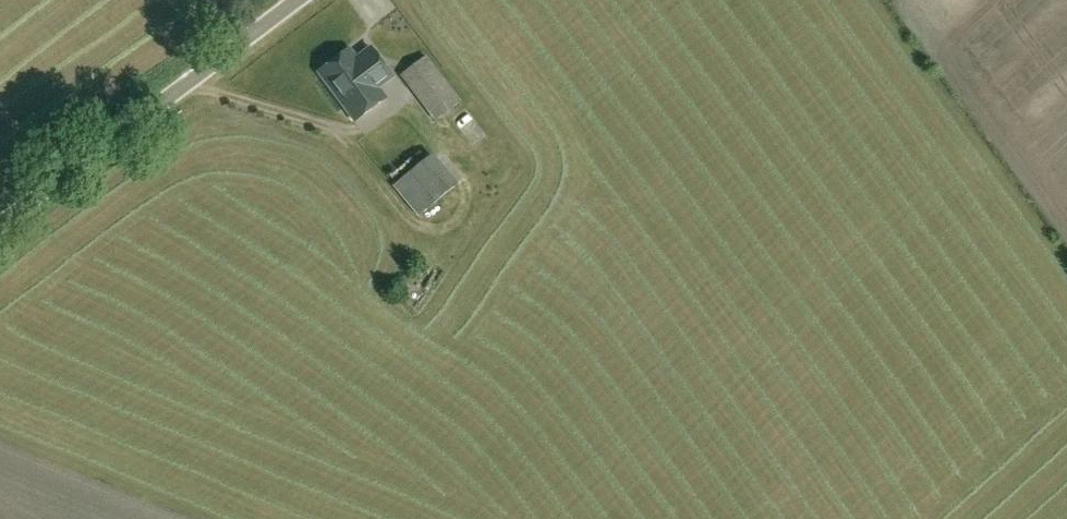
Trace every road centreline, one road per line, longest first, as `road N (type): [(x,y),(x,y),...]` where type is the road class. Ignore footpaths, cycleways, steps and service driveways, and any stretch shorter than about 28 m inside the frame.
road 1 (unclassified): [(0,227),(303,0)]

